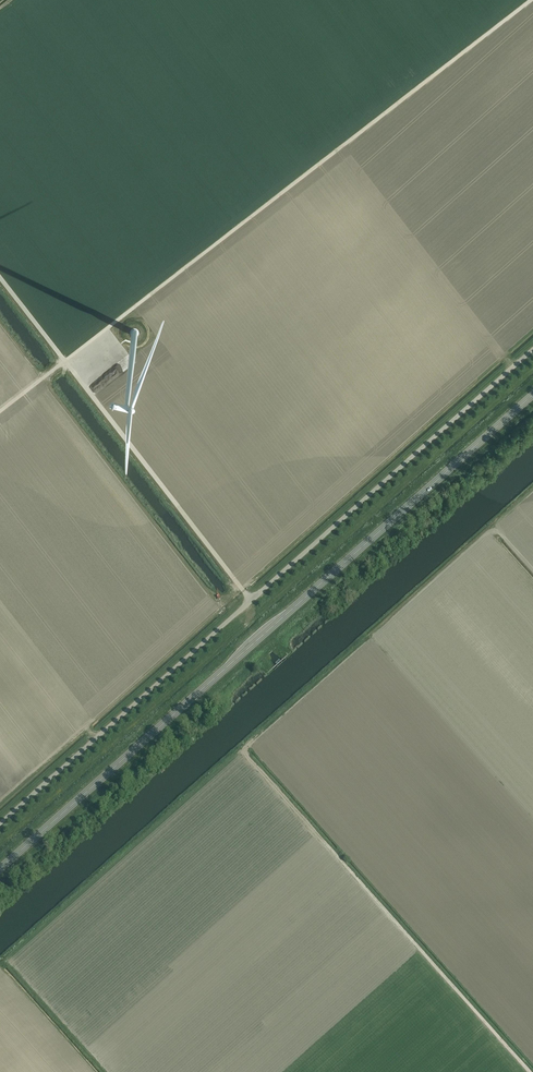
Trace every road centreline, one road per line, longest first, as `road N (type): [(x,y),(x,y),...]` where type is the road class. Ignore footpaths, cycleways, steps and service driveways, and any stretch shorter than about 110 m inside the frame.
road 1 (trunk): [(0,868),(532,395)]
road 2 (unclassified): [(0,823),(532,350)]

